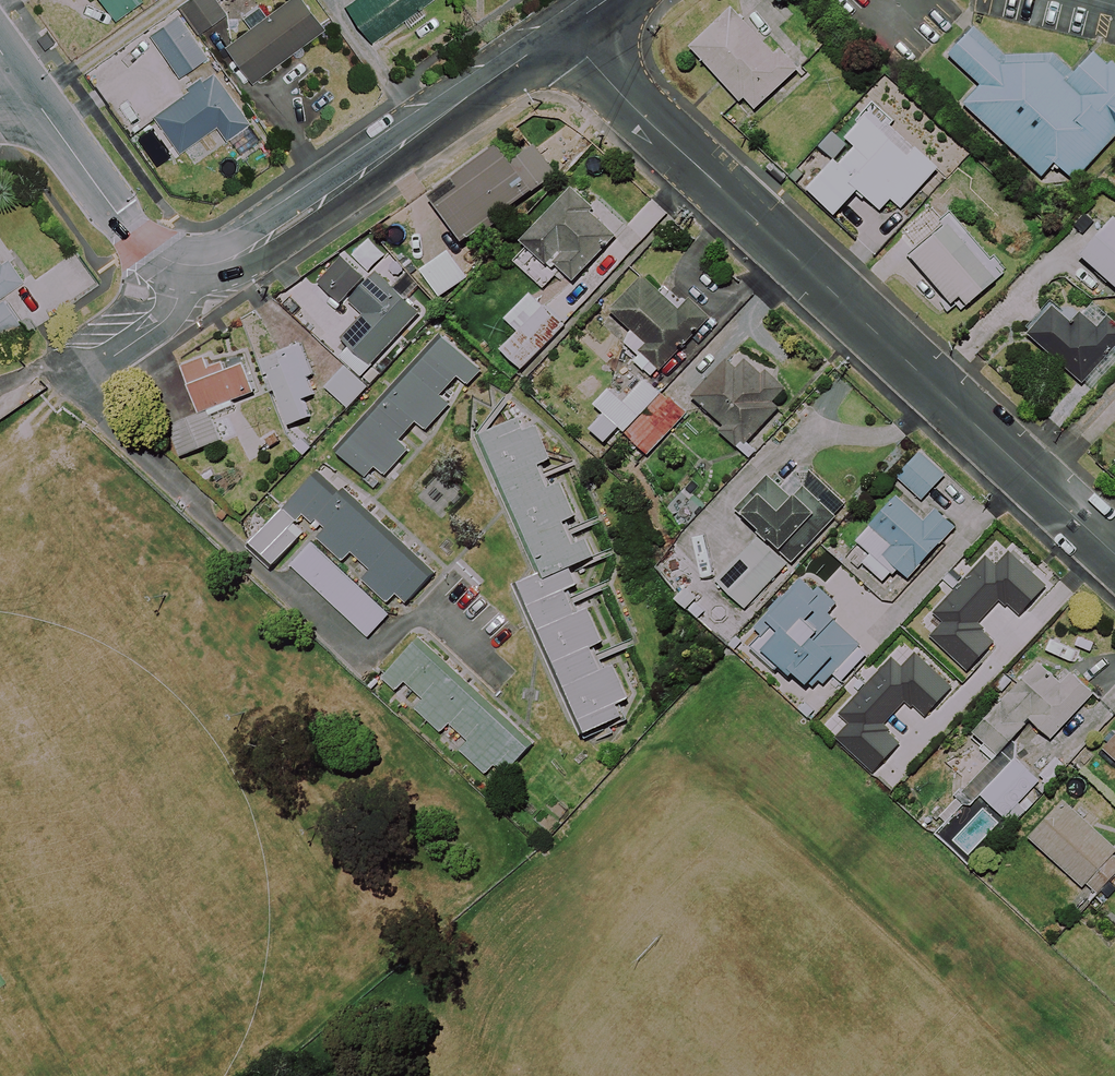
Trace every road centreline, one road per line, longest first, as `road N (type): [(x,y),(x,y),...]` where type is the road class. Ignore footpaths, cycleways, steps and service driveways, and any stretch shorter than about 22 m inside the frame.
road 1 (residential): [(1114,553),(640,113),(564,30)]
road 2 (residential): [(564,30),(253,250),(188,266)]
road 3 (residential): [(188,266),(150,252),(128,228),(24,81)]
road 4 (residential): [(188,266),(170,313),(74,384)]

